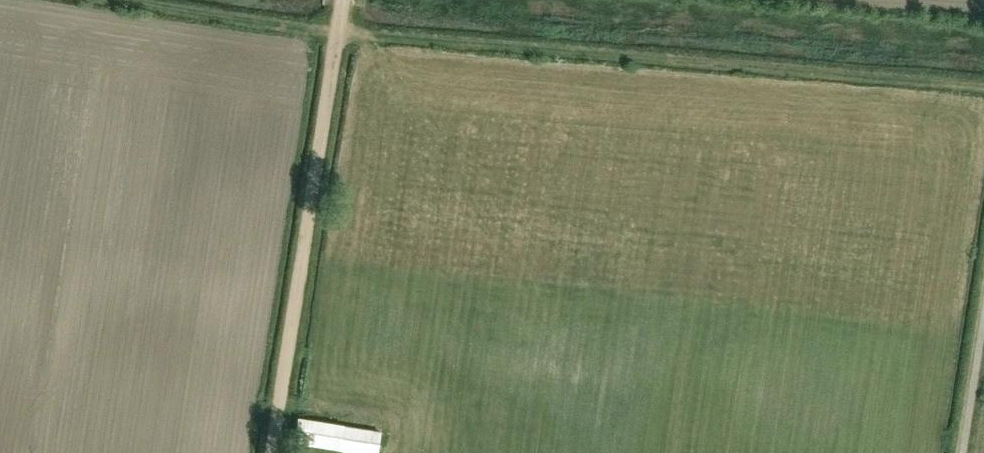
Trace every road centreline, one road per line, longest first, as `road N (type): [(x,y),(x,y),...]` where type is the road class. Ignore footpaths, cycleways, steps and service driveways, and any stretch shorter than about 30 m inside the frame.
road 1 (track): [(983,89),(337,32),(120,0)]
road 2 (track): [(270,452),(343,0)]
road 3 (track): [(963,452),(983,319)]

